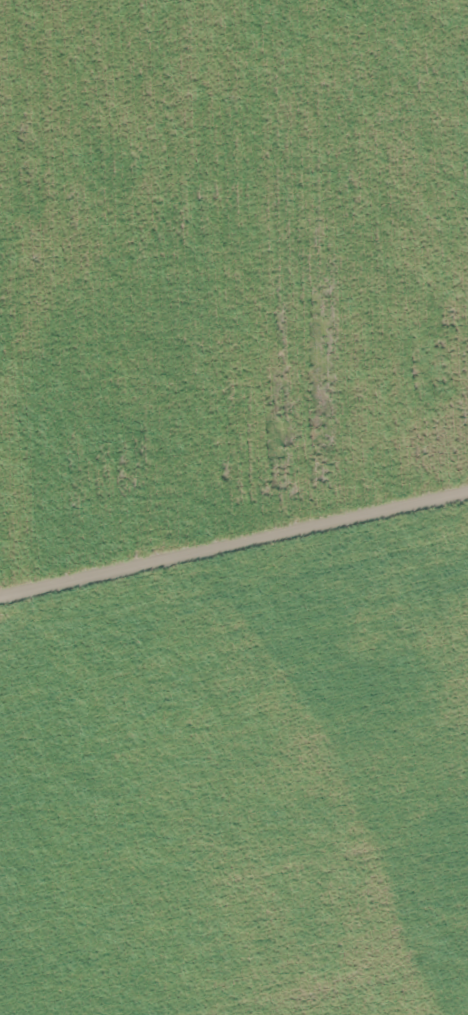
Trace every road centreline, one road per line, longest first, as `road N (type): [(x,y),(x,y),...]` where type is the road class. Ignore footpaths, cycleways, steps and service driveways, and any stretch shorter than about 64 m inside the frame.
road 1 (track): [(467,496),(0,600)]

